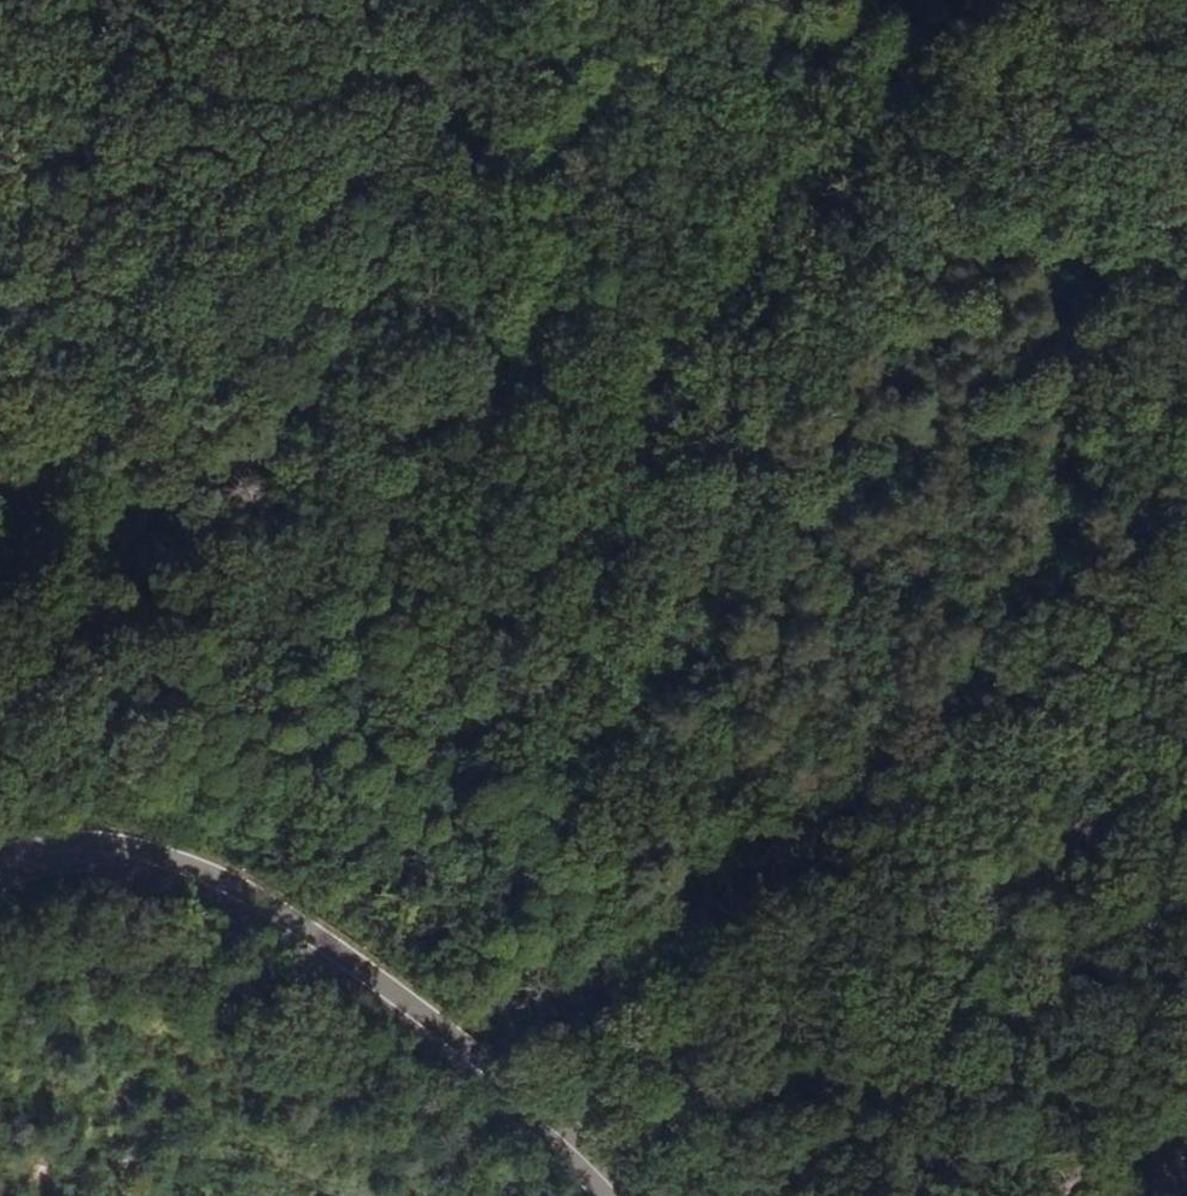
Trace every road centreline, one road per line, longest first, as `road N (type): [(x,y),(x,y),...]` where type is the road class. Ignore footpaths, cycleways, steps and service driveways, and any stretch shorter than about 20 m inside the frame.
road 1 (secondary): [(0,870),(68,850),(115,852),(216,888),(439,1042),(557,1136),(615,1195)]

